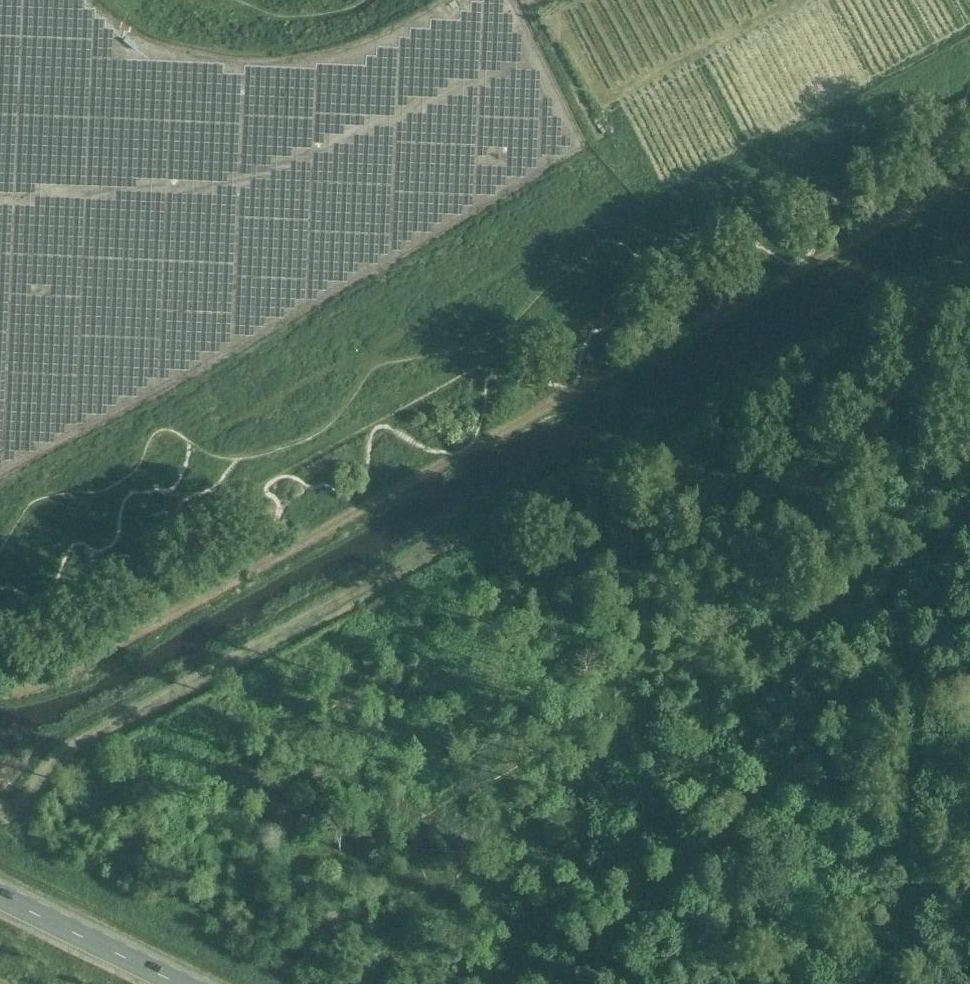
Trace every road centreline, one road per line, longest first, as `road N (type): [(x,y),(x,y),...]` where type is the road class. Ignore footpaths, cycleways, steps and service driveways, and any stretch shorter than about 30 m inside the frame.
road 1 (primary): [(178,983),(0,895)]

